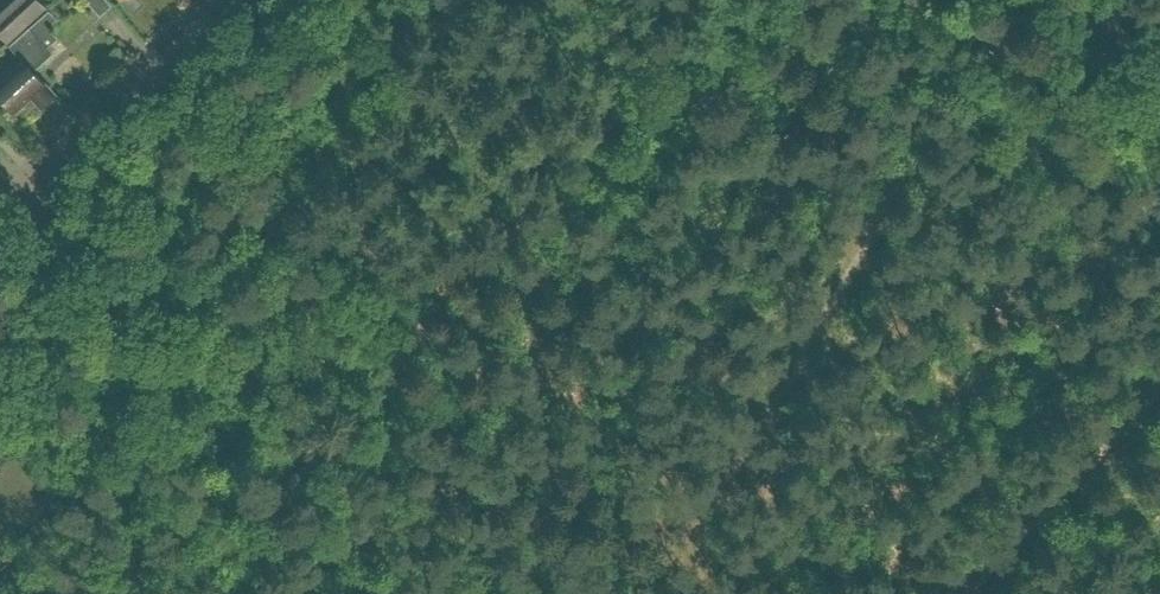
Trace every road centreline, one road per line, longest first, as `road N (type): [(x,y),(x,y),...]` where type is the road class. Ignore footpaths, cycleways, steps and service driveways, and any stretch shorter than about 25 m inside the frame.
road 1 (unclassified): [(26,187),(65,163),(237,0)]
road 2 (track): [(966,593),(1159,391)]

